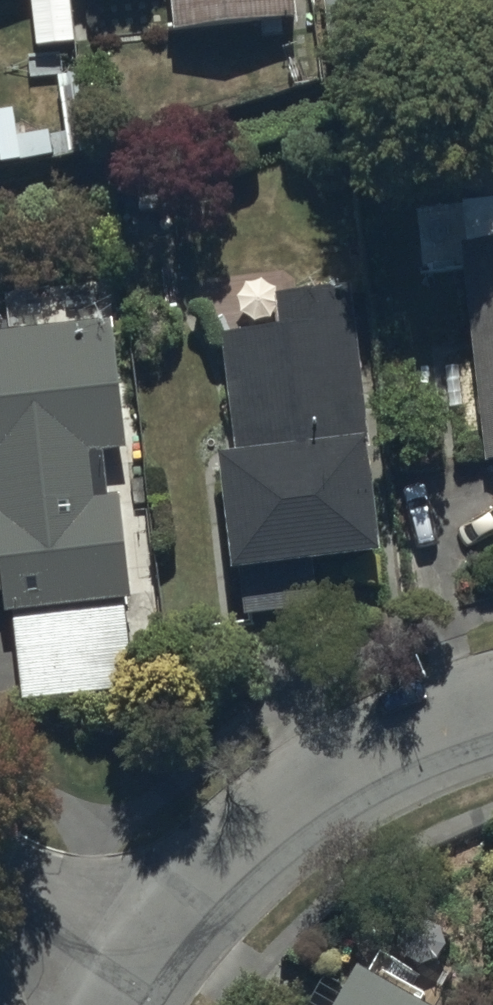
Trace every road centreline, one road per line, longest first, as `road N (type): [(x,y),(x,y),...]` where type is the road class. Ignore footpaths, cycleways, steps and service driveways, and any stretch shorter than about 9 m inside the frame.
road 1 (residential): [(141,942),(211,870),(302,801),(492,727)]
road 2 (residential): [(141,942),(80,891),(0,846)]

